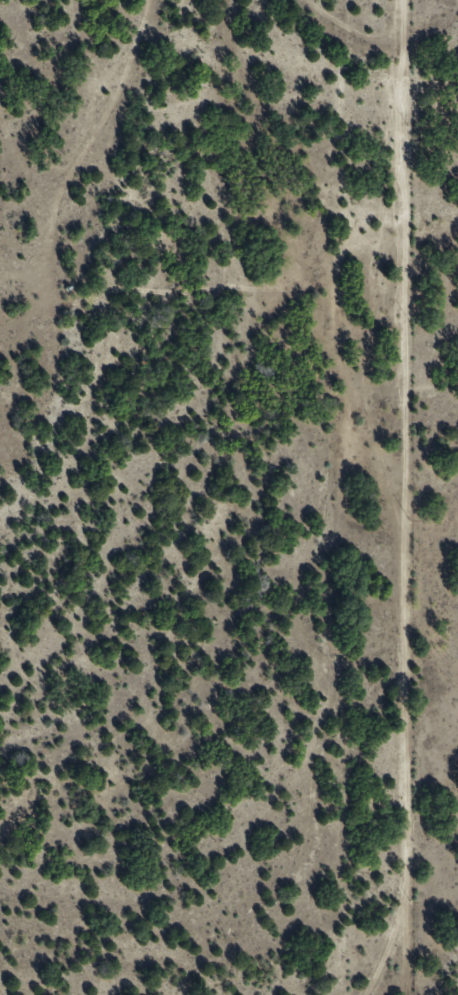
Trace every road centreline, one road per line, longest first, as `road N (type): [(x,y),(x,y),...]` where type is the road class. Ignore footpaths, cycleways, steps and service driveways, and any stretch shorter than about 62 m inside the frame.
road 1 (residential): [(353,0),(352,123),(372,143),(357,242),(357,994)]

